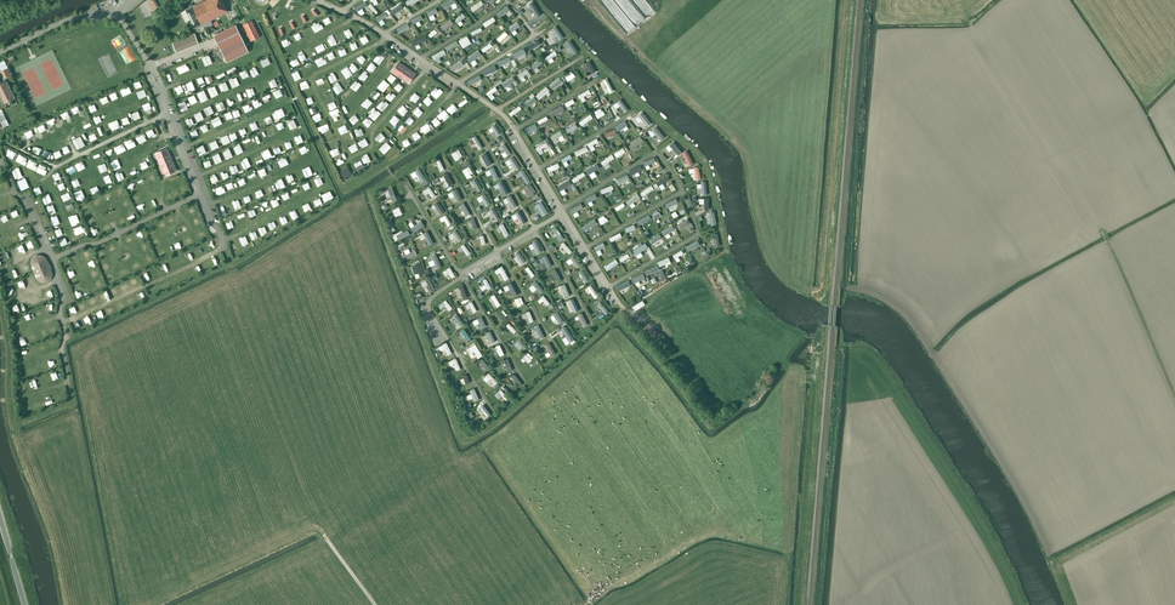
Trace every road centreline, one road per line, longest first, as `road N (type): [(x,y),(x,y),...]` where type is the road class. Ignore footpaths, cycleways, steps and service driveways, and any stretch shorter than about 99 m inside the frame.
road 1 (track): [(371,147),(346,157),(312,77),(376,43)]
road 2 (track): [(64,322),(217,250)]

